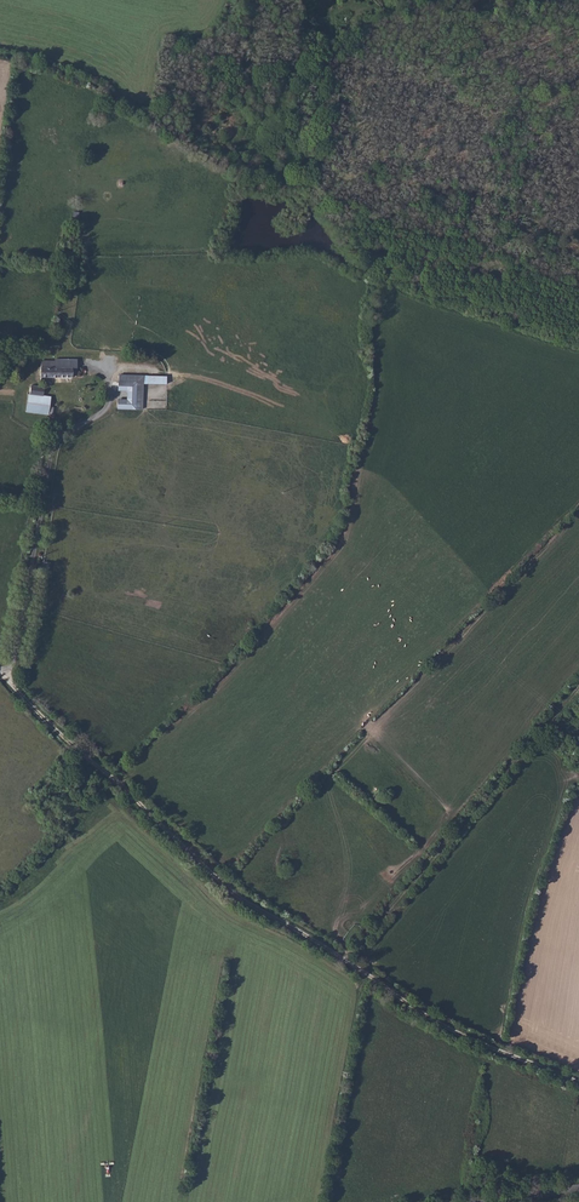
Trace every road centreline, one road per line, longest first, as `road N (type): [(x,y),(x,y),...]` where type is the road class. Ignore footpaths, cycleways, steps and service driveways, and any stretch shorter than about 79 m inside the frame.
road 1 (track): [(3,677),(237,895),(440,1023),(578,1083)]
road 2 (track): [(350,965),(578,686)]
road 3 (unclassified): [(0,675),(12,669),(21,642),(56,425)]

